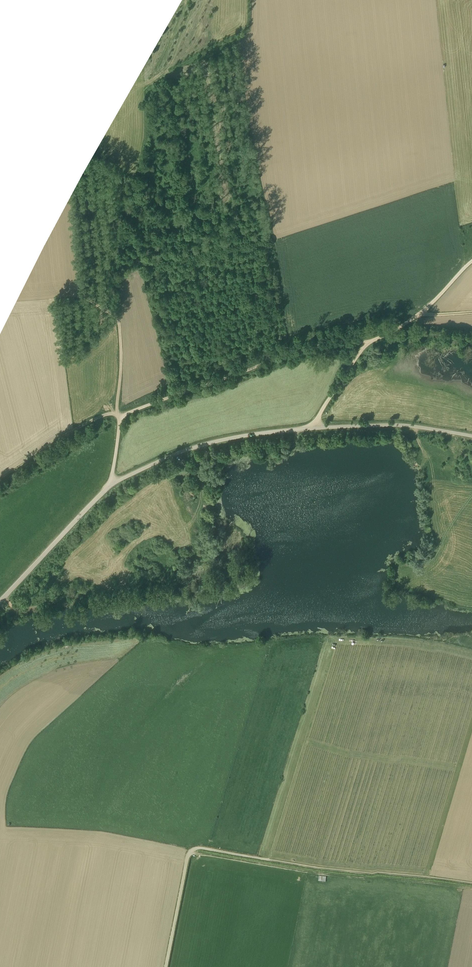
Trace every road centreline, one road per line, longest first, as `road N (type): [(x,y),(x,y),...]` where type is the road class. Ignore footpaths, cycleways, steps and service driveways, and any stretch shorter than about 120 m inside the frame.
road 1 (unclassified): [(0,601),(112,485),(178,452),(313,427),(393,425),(471,436)]
road 2 (track): [(112,485),(120,416),(282,355),(366,343)]
road 3 (track): [(313,427),(366,343),(420,315),(471,261)]
road 4 (track): [(267,860),(333,642)]
road 5 (track): [(471,886),(267,860)]
road 6 (track): [(267,860),(190,852),(165,966)]
road 7 (track): [(120,416),(119,324),(83,298)]
road 8 (track): [(117,413),(82,424),(0,477)]

